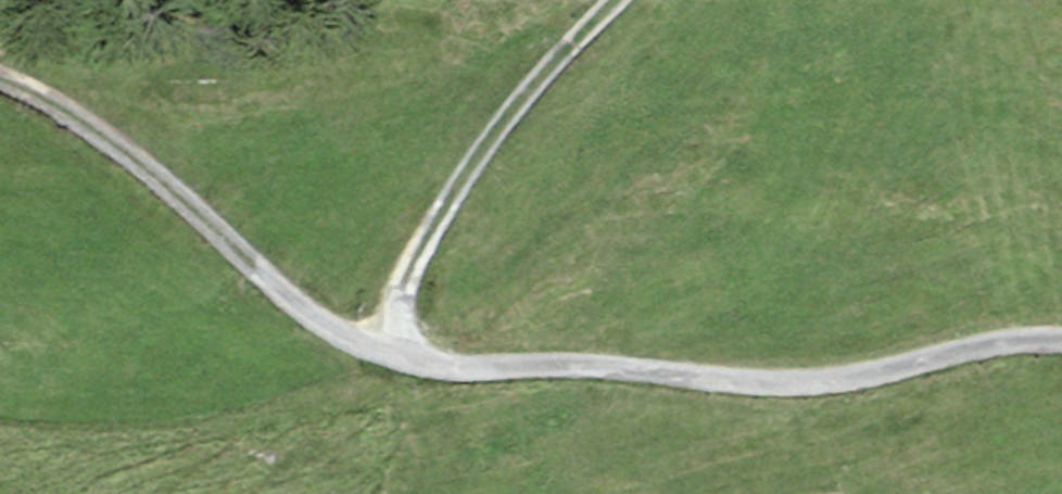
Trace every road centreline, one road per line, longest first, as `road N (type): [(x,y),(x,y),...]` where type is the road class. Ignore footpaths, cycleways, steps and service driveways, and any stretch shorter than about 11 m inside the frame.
road 1 (track): [(1061,334),(755,369),(372,349),(23,75),(0,71)]
road 2 (track): [(403,350),(395,299),(404,247),(620,0)]

